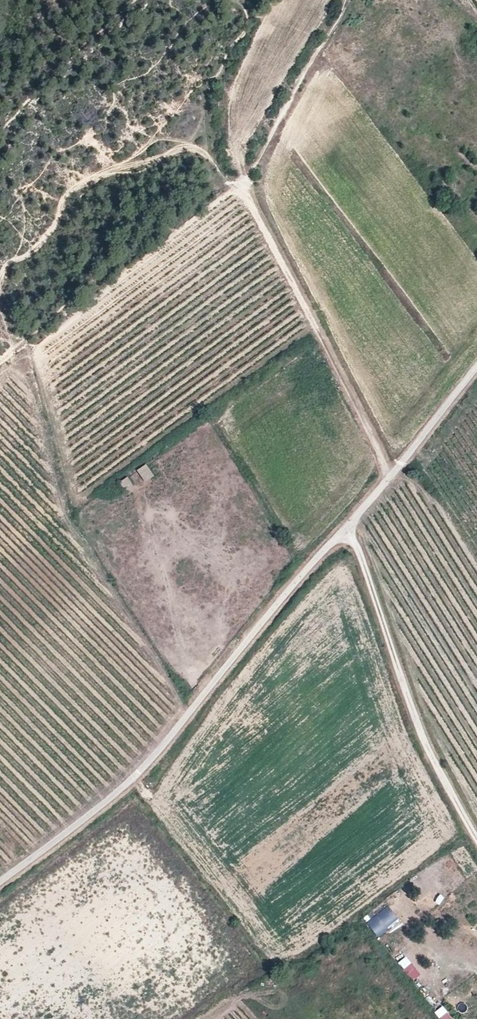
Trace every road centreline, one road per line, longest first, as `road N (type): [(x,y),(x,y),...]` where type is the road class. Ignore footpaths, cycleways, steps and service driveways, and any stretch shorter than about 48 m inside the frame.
road 1 (unclassified): [(0,881),(141,773),(390,480)]
road 2 (track): [(347,0),(243,183),(390,480)]
road 3 (track): [(343,532),(357,547),(420,735),(476,840)]
road 4 (unclassified): [(476,365),(390,480)]

